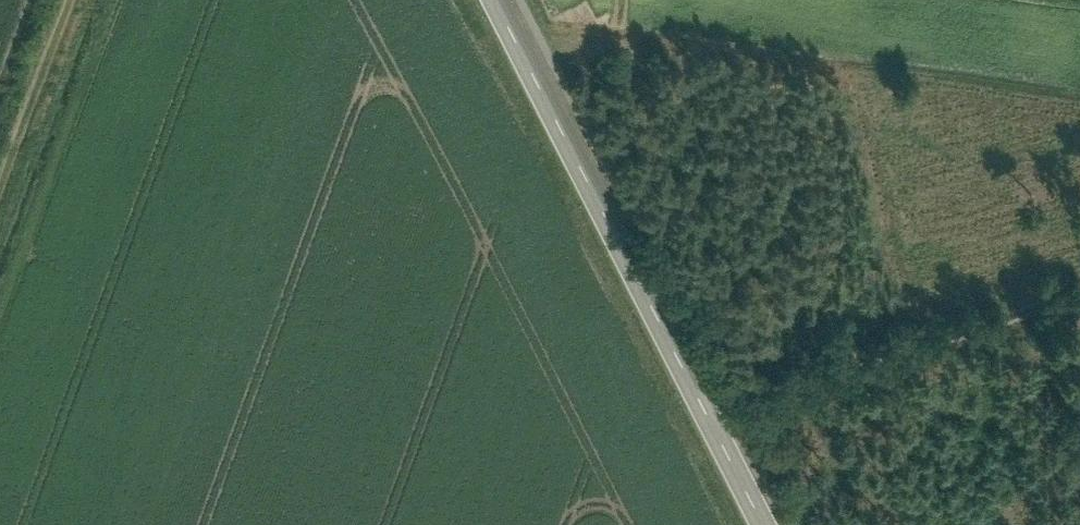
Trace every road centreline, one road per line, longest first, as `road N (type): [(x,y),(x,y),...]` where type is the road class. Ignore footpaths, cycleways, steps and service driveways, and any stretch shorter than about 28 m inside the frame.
road 1 (secondary): [(761,524),(493,0)]
road 2 (track): [(720,443),(1079,302)]
road 3 (track): [(74,0),(0,200)]

